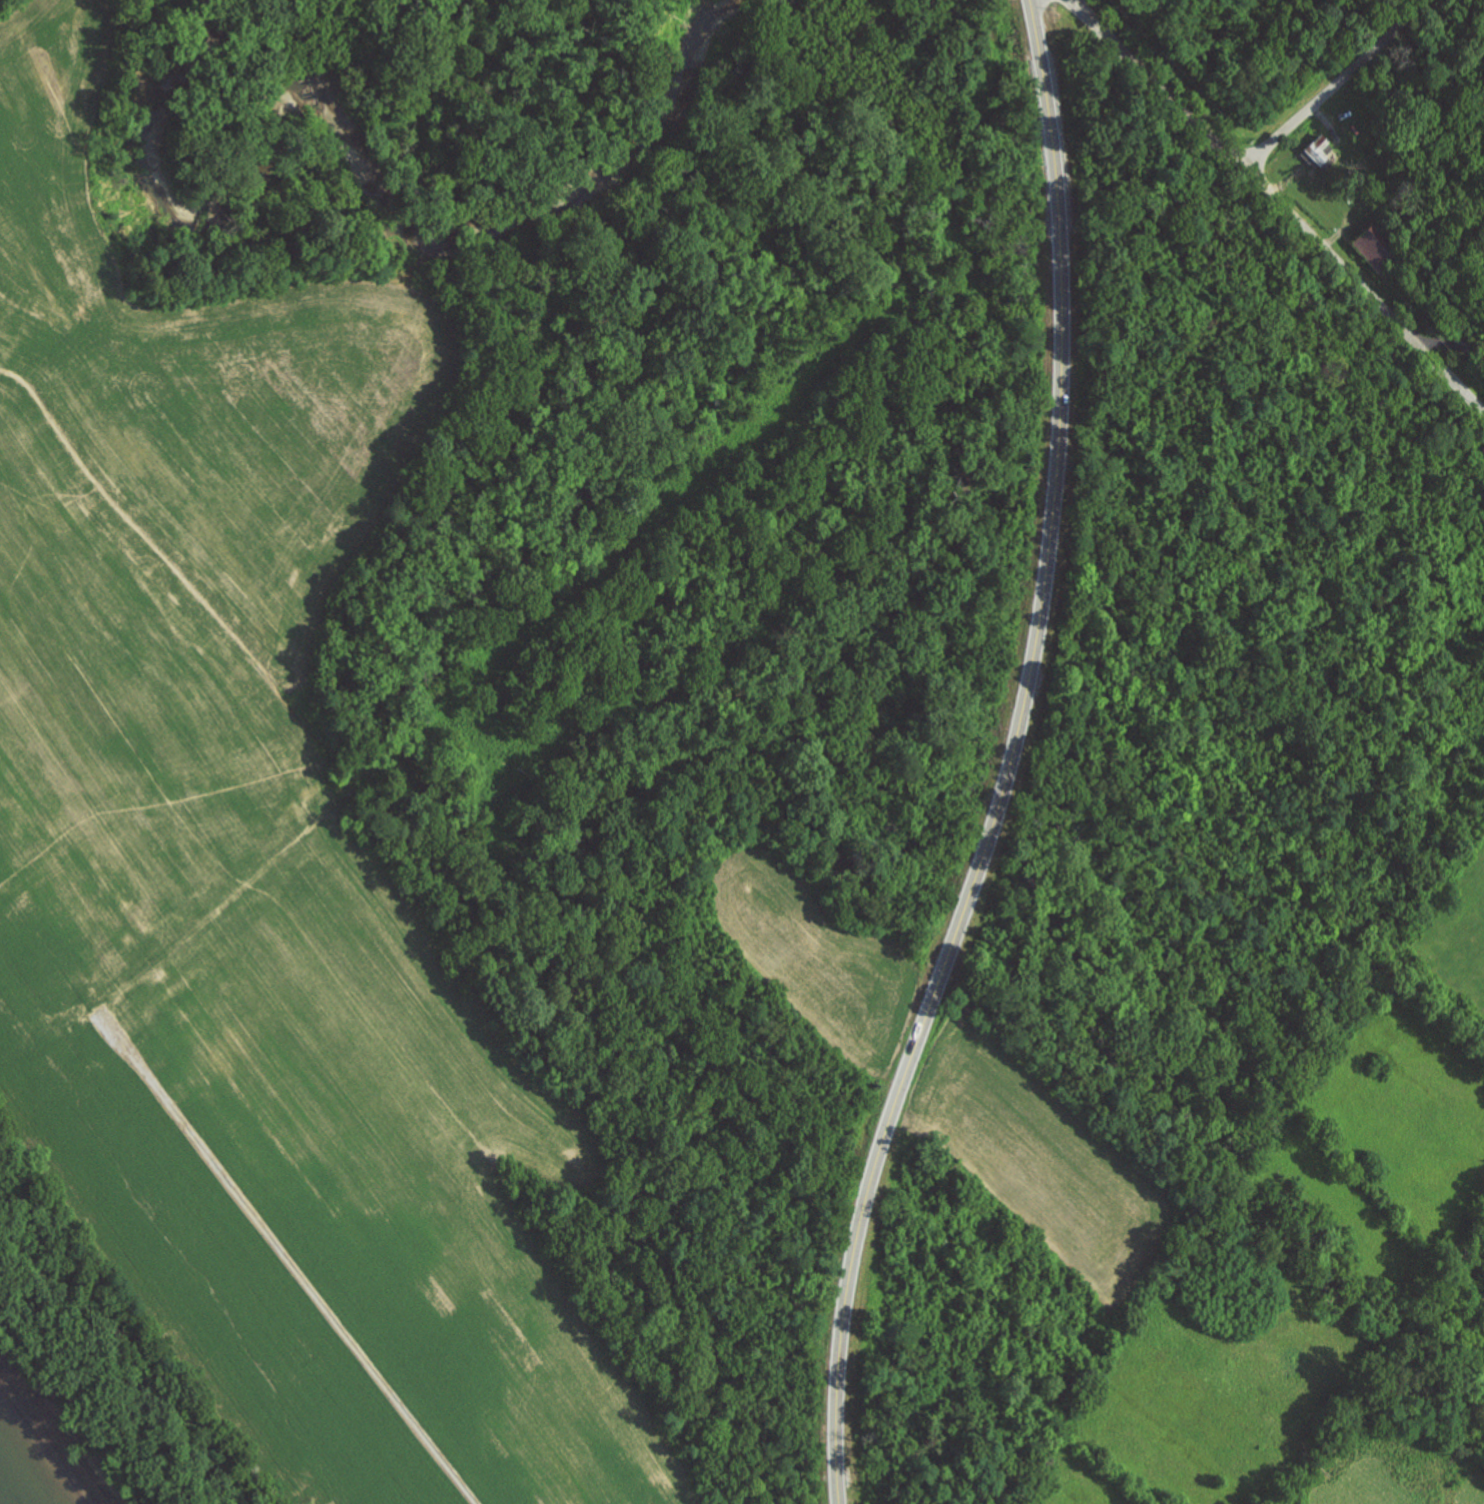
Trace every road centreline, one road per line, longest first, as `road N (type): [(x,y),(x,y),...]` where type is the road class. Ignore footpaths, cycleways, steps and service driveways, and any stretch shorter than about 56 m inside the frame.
road 1 (primary): [(838,1503),(838,1358),(869,1179),(995,816),(1050,541),(1061,257),(1032,0)]
road 2 (tertiary): [(1483,413),(1071,0)]
road 3 (residential): [(1243,168),(1428,0)]

